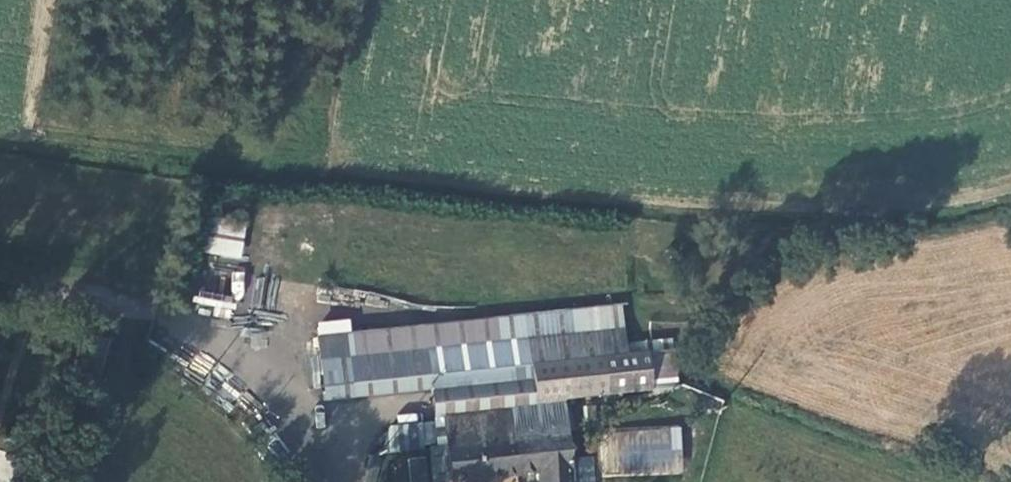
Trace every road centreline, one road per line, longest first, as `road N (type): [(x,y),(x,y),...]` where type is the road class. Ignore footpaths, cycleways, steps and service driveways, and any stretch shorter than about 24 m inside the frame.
road 1 (track): [(0,252),(84,274),(295,375)]

